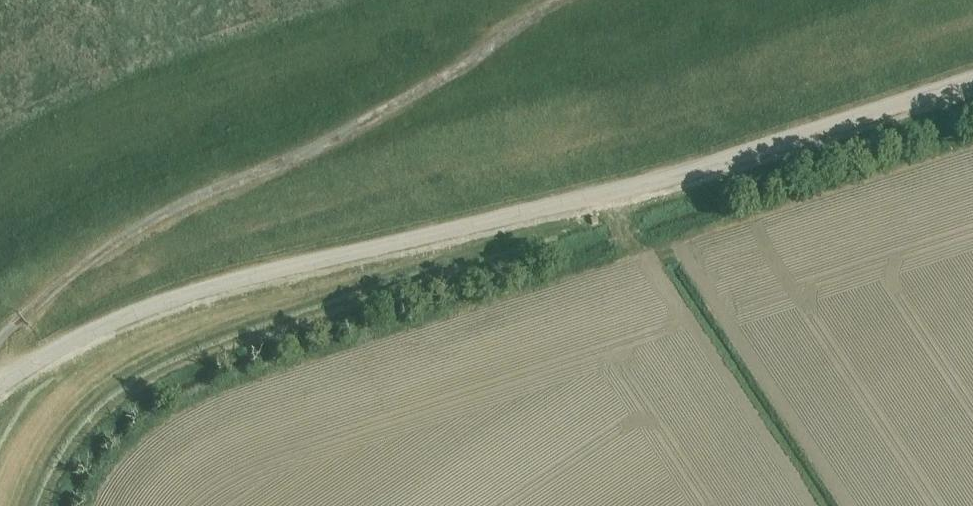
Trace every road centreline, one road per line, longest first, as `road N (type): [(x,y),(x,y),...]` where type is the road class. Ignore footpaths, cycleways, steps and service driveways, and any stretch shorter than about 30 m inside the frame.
road 1 (unclassified): [(0,383),(95,330),(197,291),(722,160),(972,79)]
road 2 (track): [(0,340),(121,238),(345,132),(563,0)]

